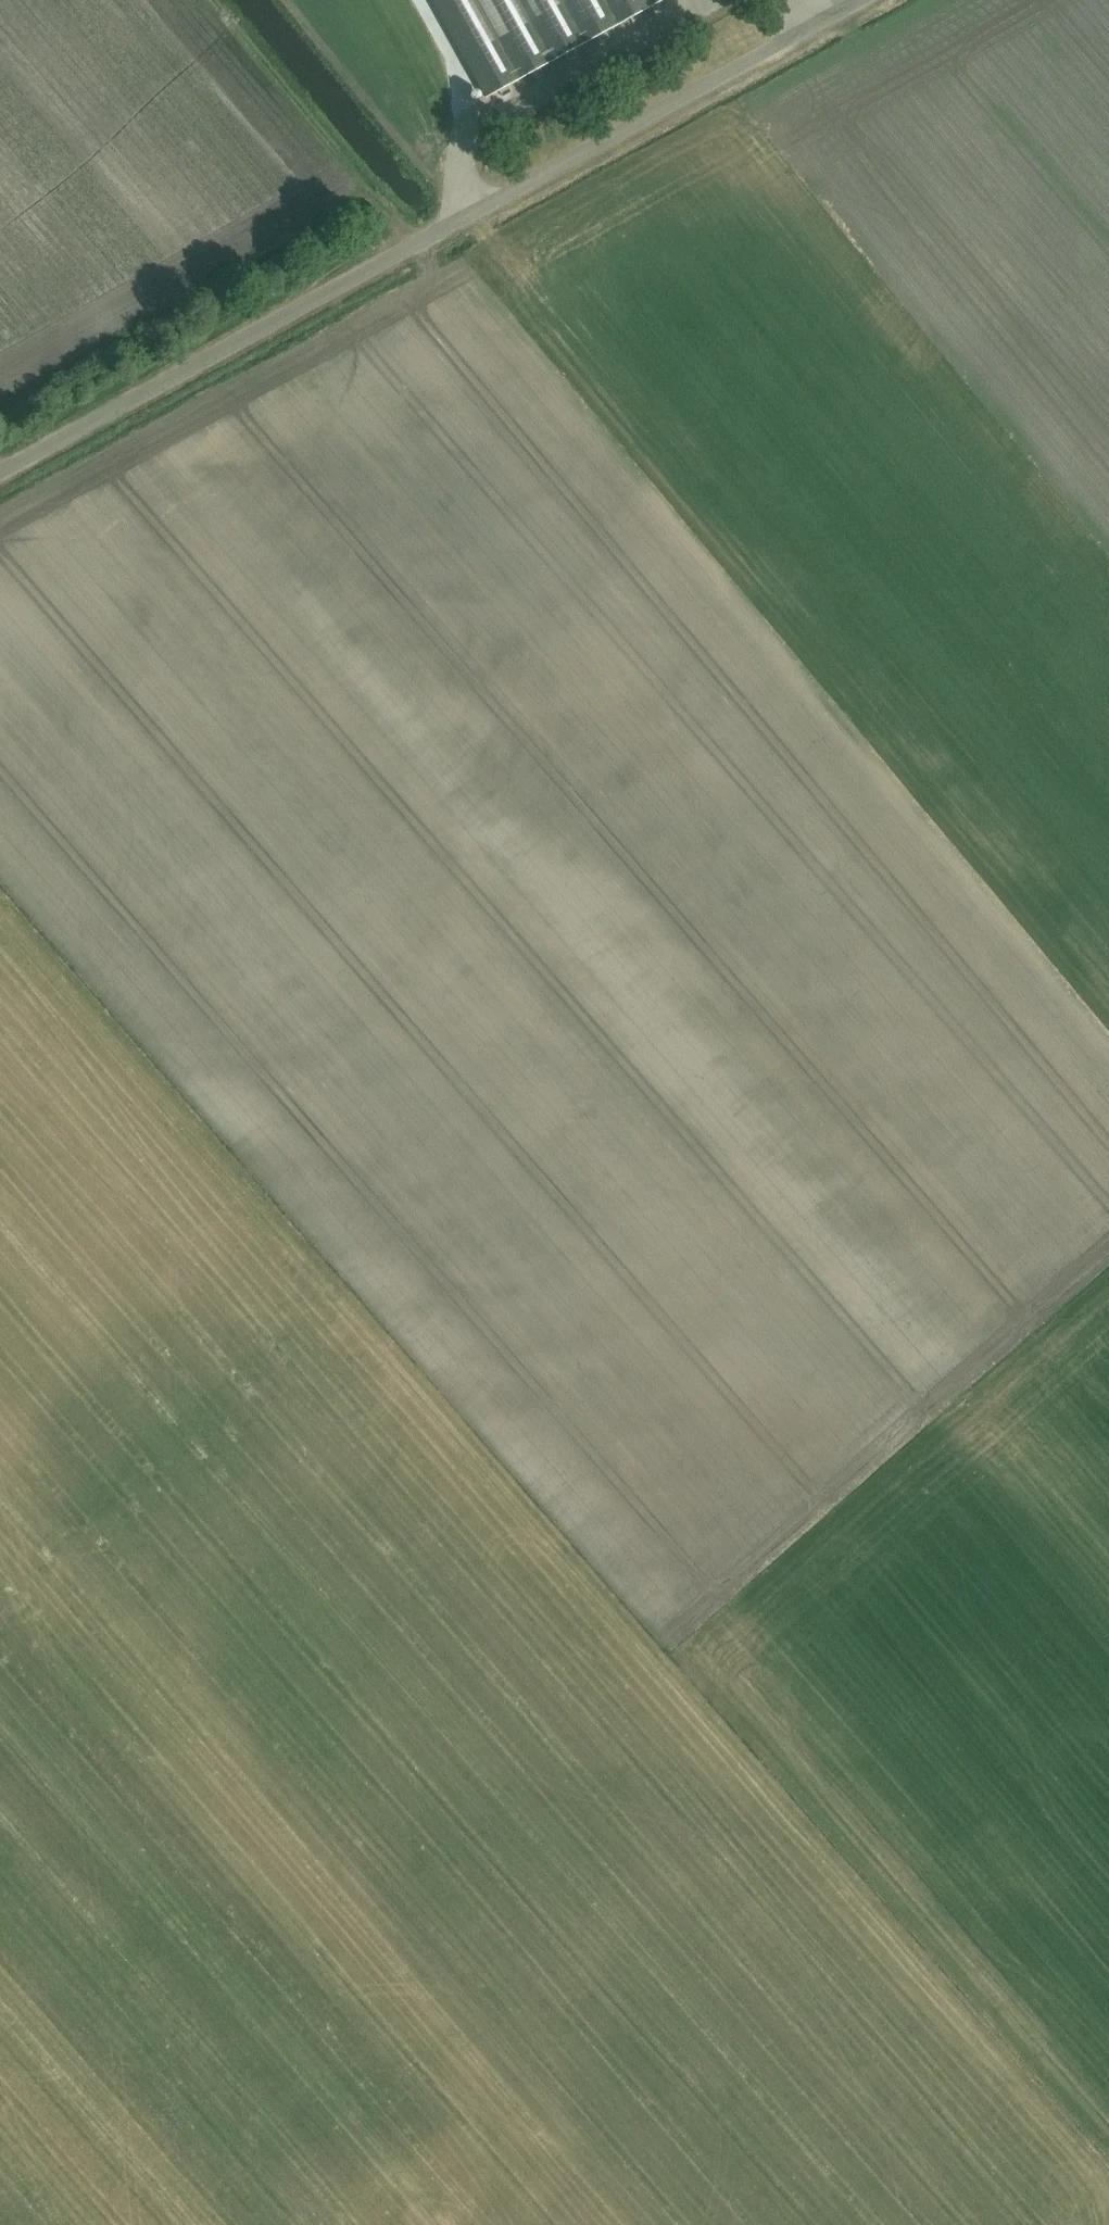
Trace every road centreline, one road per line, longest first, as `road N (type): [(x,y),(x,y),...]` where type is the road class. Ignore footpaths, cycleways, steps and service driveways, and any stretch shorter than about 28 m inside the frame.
road 1 (unclassified): [(0,472),(860,0)]

